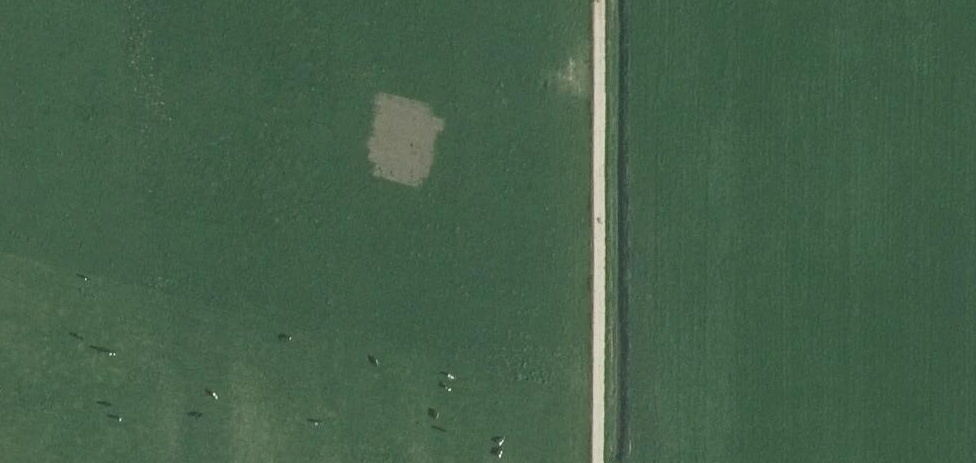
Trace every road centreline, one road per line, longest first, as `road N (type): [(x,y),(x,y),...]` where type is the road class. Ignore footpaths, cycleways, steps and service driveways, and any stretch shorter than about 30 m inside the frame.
road 1 (track): [(598,462),(597,0)]

